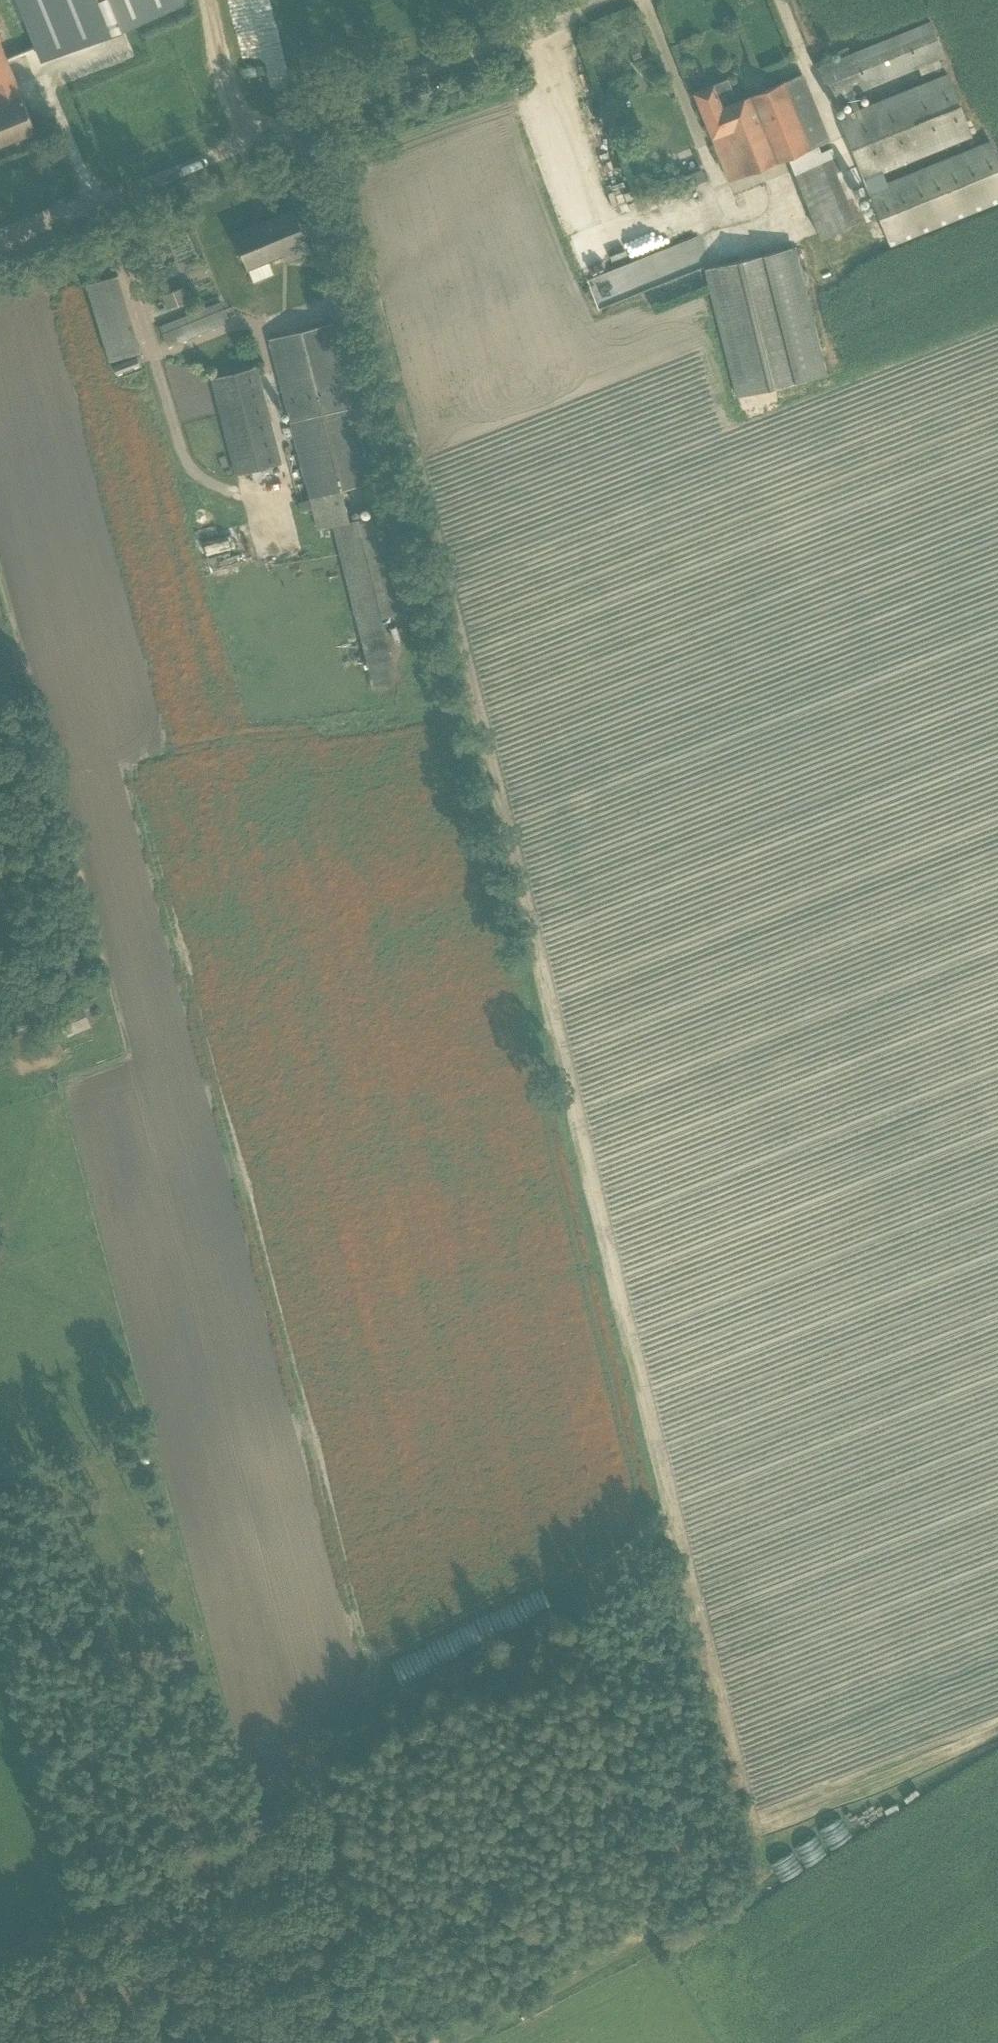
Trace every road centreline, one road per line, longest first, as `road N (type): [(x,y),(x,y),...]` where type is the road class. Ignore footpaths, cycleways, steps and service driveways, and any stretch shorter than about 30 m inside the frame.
road 1 (unclassified): [(565,0),(0,231)]

